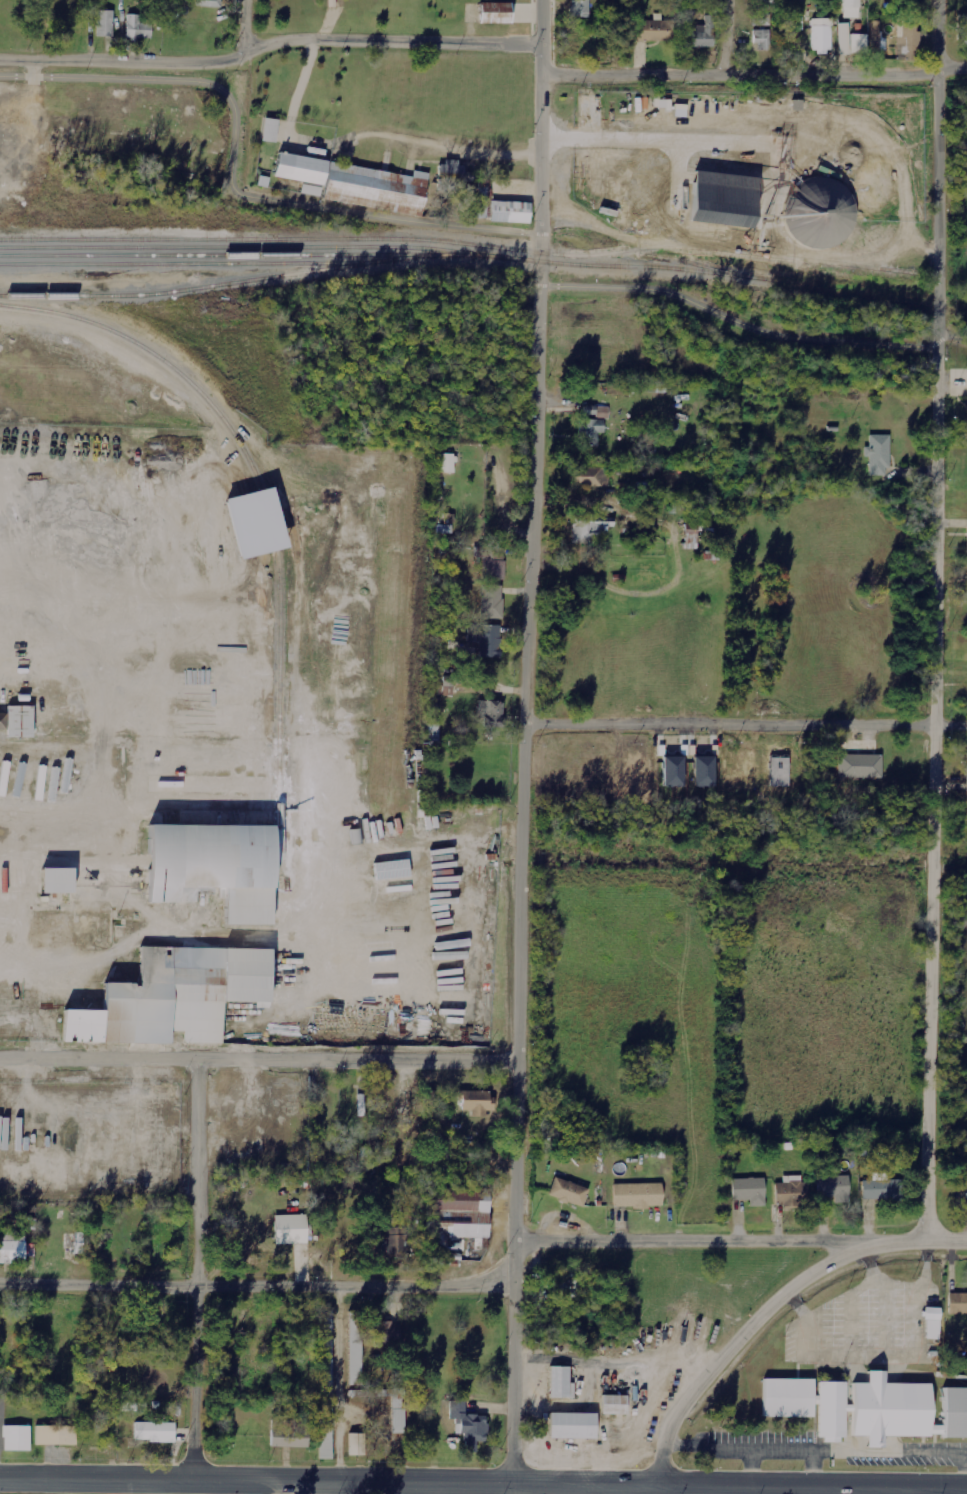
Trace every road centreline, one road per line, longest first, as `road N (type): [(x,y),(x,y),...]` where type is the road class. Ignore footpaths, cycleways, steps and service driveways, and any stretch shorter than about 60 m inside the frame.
road 1 (tertiary): [(517,1493),(513,1275),(523,1230),(528,709),(543,355),(542,0)]
road 2 (residential): [(938,0),(934,1234)]
road 3 (residential): [(542,45),(301,40),(203,65),(0,63)]
road 4 (residential): [(524,1054),(0,1054)]
road 5 (secondary): [(517,1486),(0,1478)]
road 6 (residential): [(513,1275),(0,1282)]
road 7 (secondary): [(966,1490),(517,1486)]
road 8 (tertiary): [(966,1234),(523,1230)]
road 9 (residential): [(966,714),(551,719),(528,709)]
road 10 (residential): [(193,1481),(204,1458),(204,1055)]
road 11 (residential): [(966,75),(542,77)]
road 12 (residential): [(665,1486),(674,1422),(750,1324),(877,1234)]

